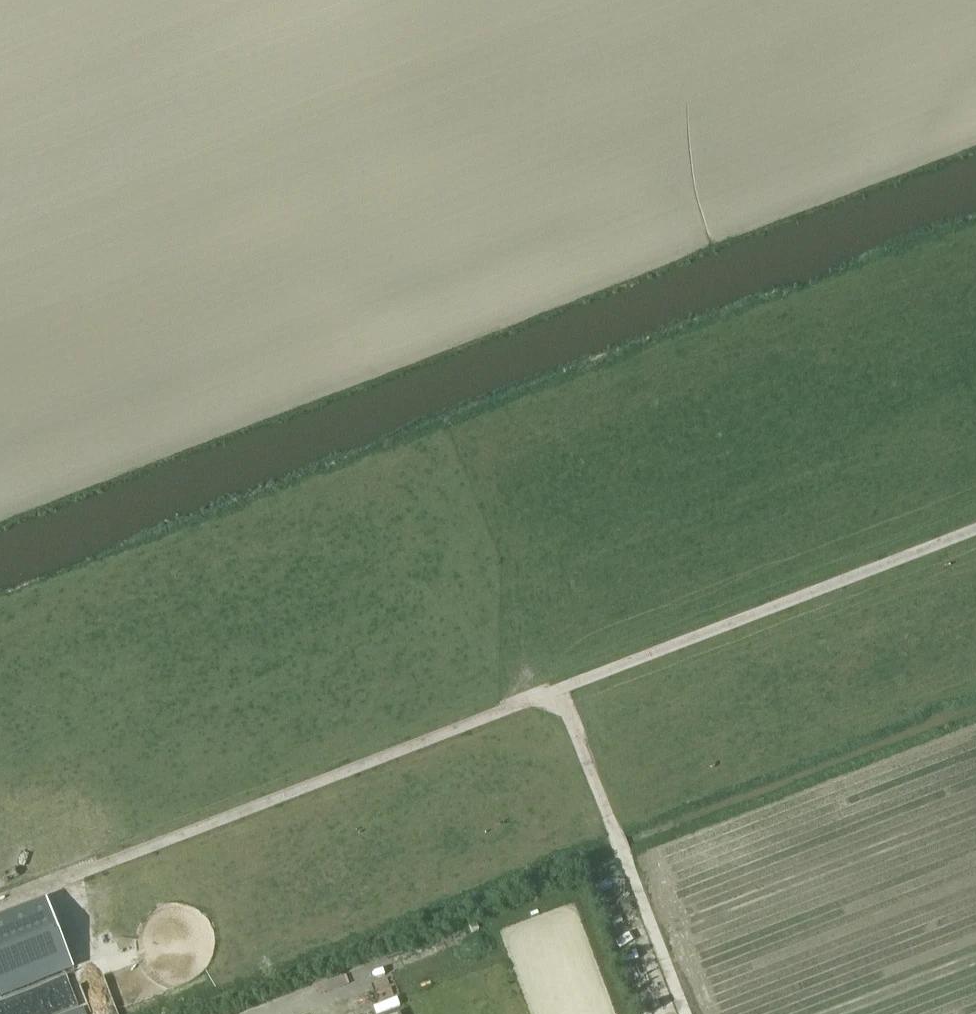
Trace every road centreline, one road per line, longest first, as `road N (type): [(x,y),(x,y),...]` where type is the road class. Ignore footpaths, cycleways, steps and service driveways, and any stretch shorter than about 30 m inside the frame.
road 1 (track): [(0,905),(975,529)]
road 2 (track): [(686,1013),(553,690)]

